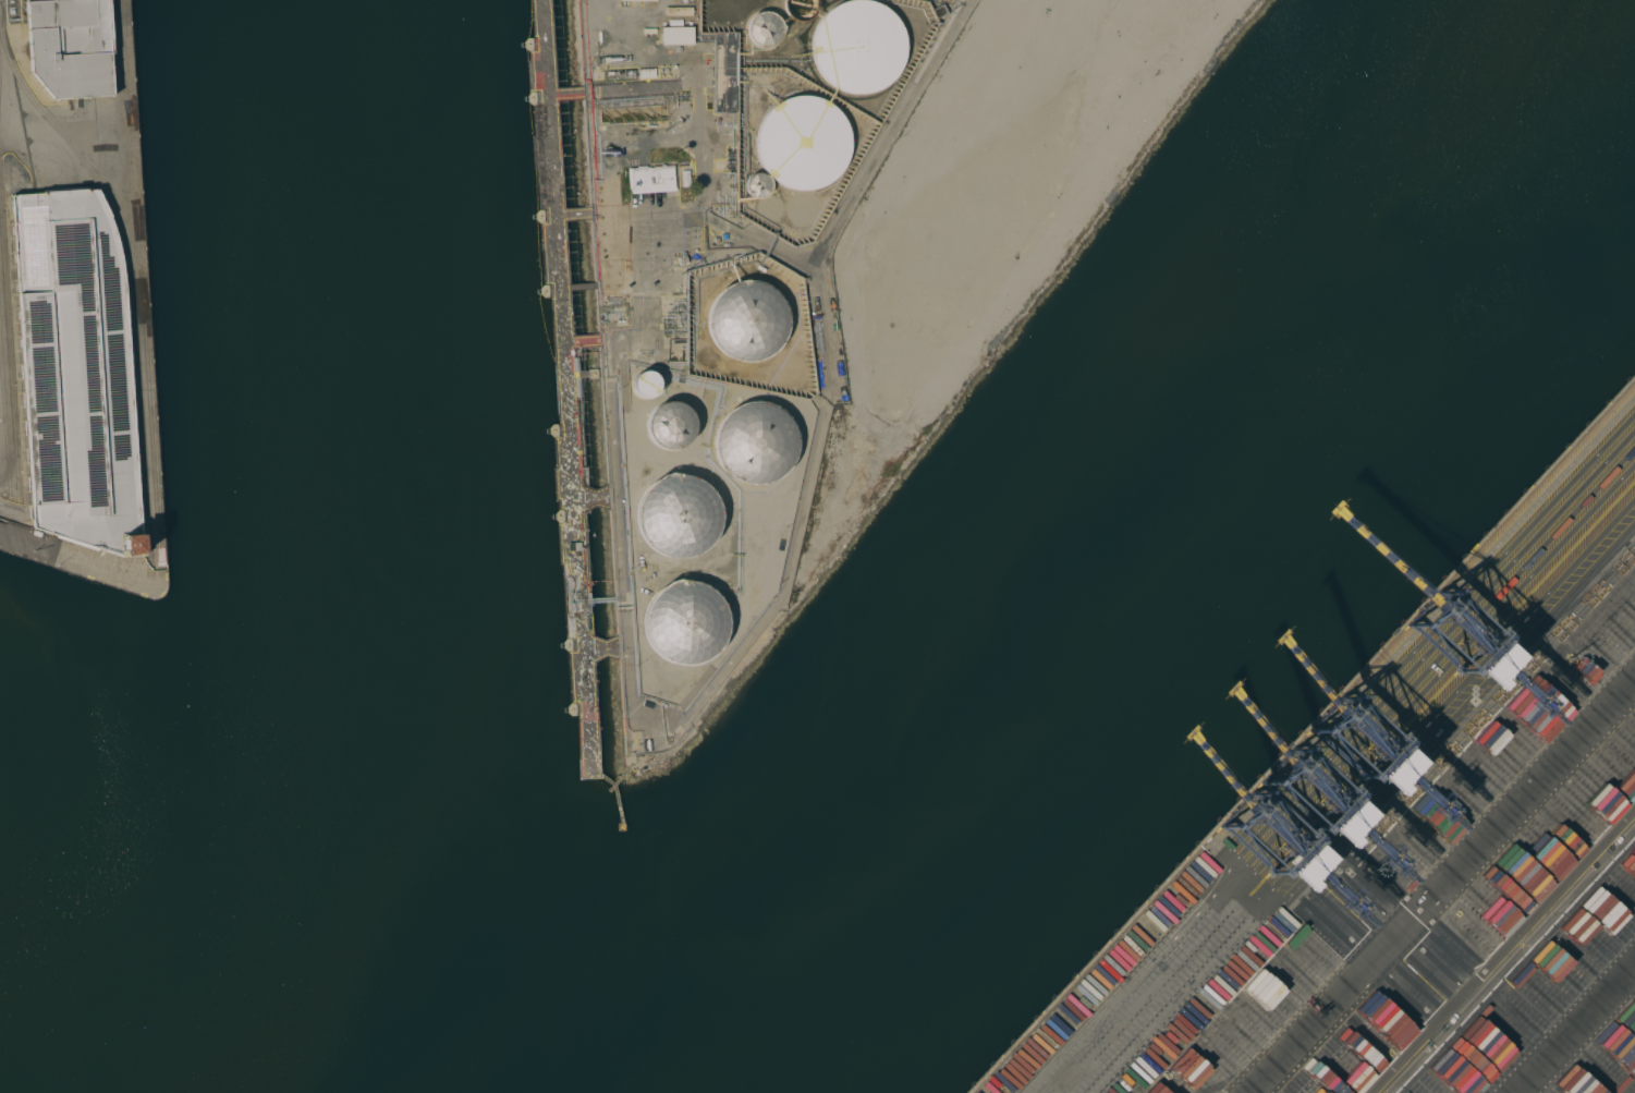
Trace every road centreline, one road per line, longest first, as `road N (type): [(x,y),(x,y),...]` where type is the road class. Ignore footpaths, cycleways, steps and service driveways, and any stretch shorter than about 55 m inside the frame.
road 1 (residential): [(635,749),(688,727),(783,602),(829,397),(815,264),(962,0)]

